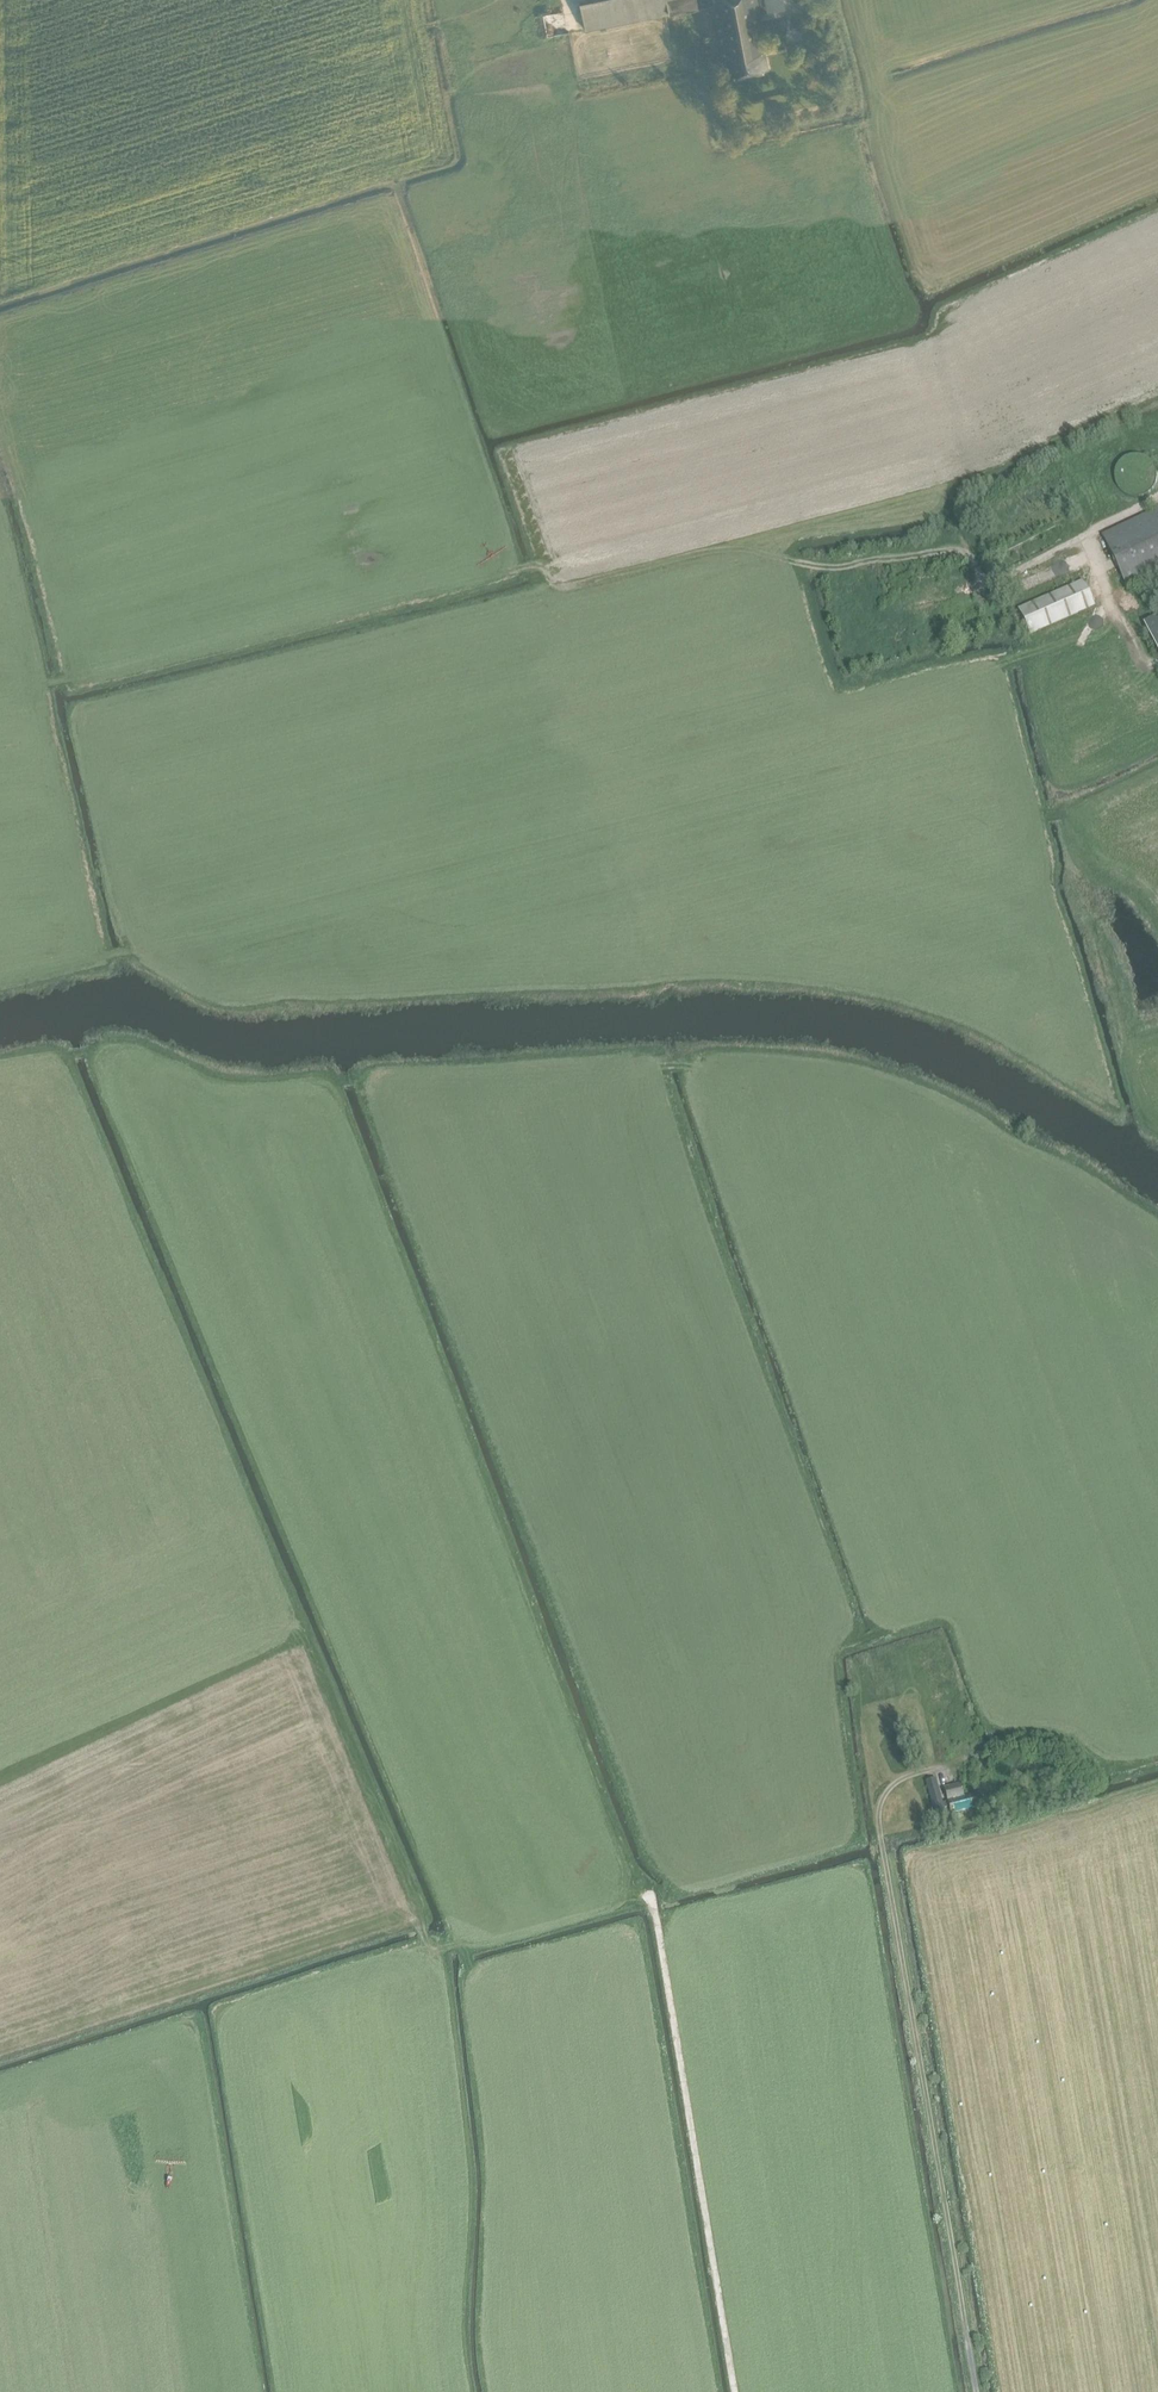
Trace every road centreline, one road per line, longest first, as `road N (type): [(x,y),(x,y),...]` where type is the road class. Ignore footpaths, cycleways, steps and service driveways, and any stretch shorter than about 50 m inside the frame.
road 1 (track): [(976,2391),(876,1818),(891,1785),(942,1762)]

